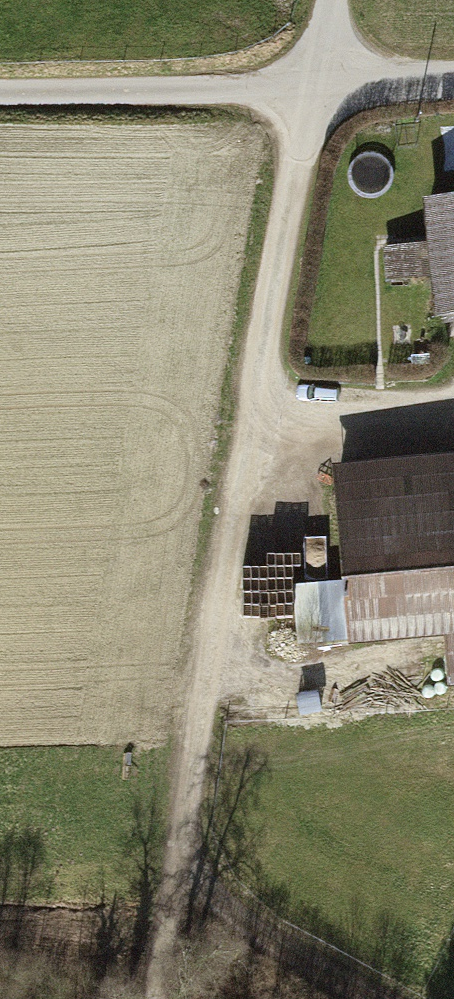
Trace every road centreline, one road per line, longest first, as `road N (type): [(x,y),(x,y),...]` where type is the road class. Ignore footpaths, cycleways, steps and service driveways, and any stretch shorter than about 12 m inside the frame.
road 1 (track): [(161,998),(305,89),(453,74)]
road 2 (track): [(0,91),(305,89),(328,0)]
road 3 (track): [(190,836),(268,951),(359,998)]

